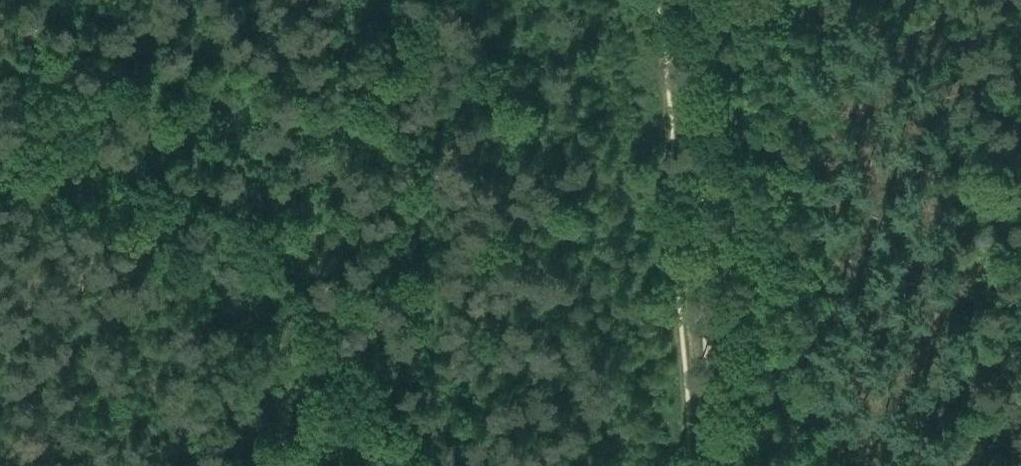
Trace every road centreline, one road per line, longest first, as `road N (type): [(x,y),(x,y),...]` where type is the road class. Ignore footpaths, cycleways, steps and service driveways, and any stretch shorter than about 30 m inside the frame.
road 1 (track): [(709,465),(704,218),(689,115),(693,0)]

